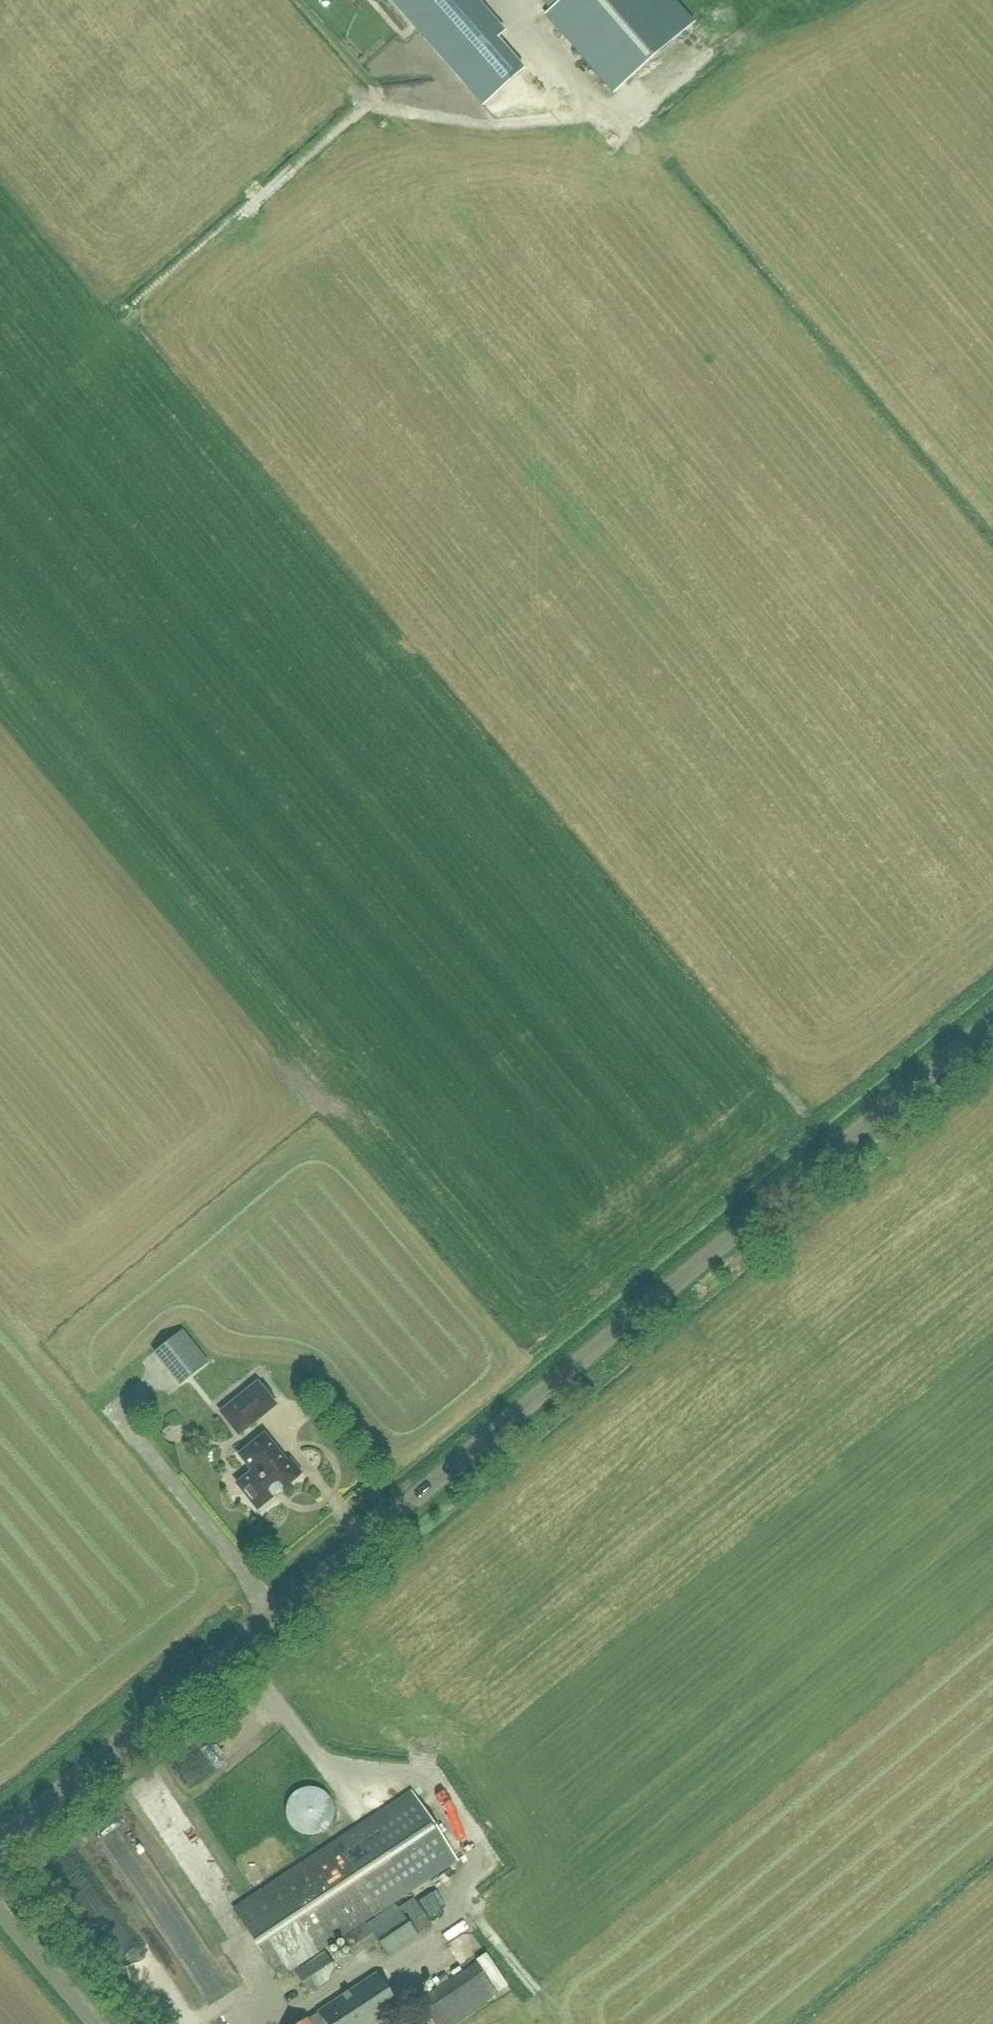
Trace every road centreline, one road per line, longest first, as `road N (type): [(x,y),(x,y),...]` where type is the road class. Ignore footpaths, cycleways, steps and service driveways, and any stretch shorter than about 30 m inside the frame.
road 1 (unclassified): [(0,1842),(992,1030)]
road 2 (unclassified): [(96,2023),(0,1911)]

